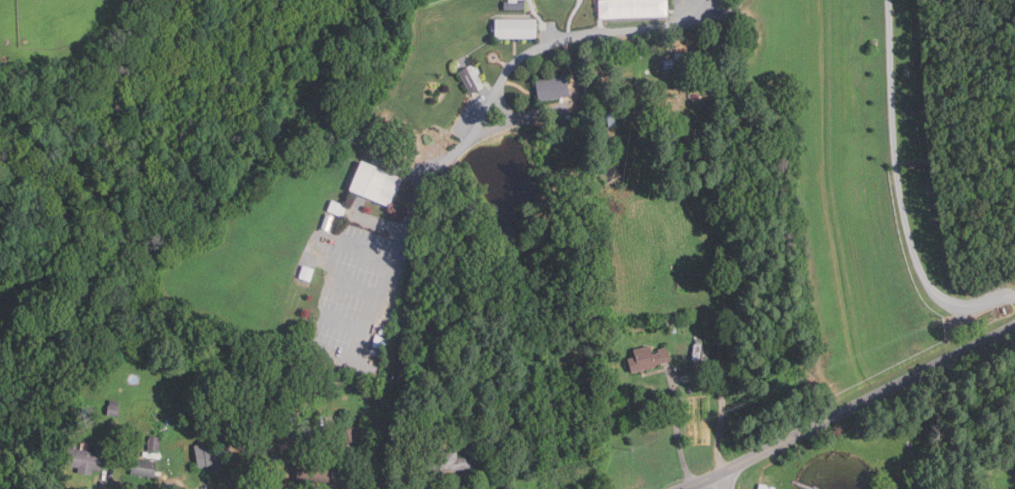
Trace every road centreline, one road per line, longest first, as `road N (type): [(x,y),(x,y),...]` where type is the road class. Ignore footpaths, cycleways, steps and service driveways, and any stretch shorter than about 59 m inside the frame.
road 1 (residential): [(692,488),(1014,326)]

